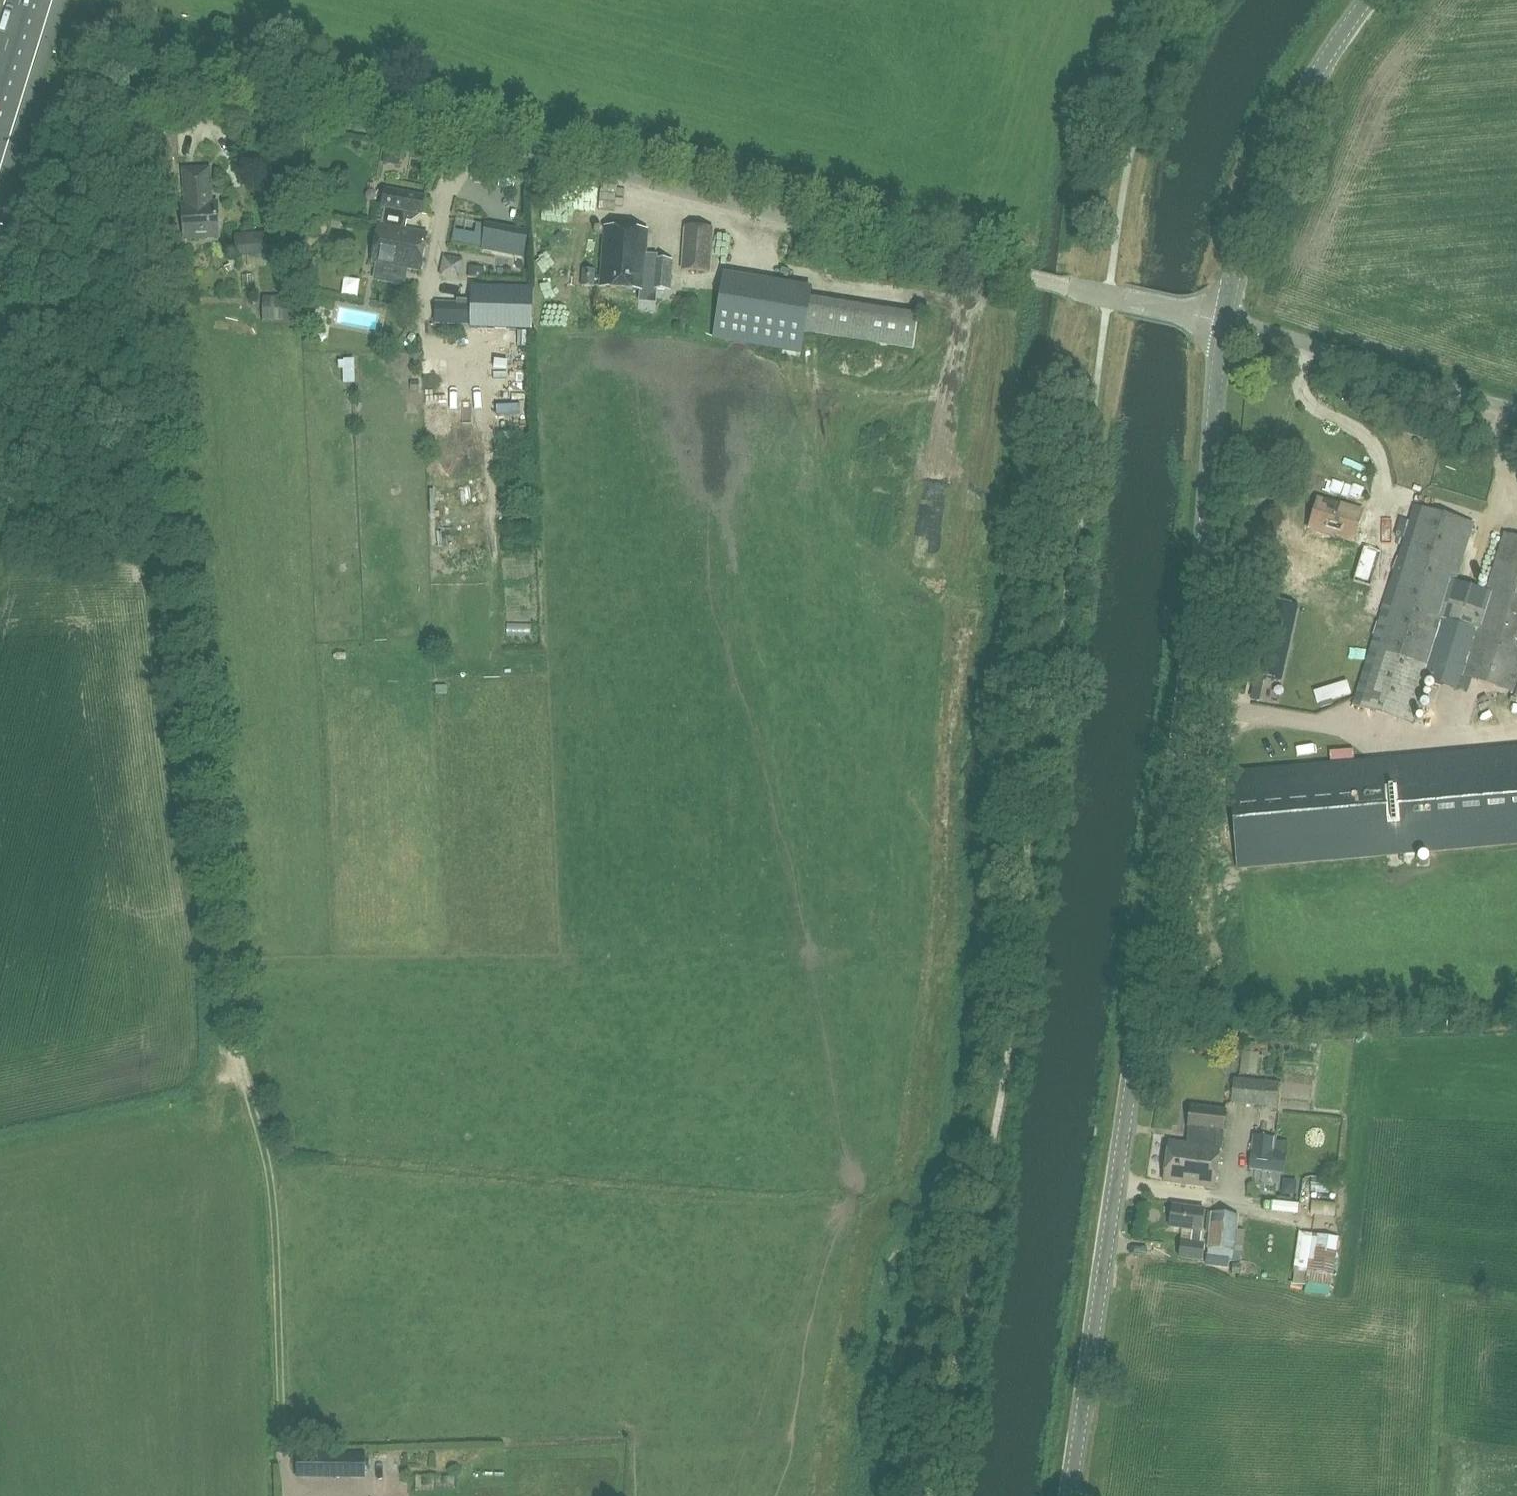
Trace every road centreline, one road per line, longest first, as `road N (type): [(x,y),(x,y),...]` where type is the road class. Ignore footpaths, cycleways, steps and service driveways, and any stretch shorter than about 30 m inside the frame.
road 1 (unclassified): [(241,1072),(184,717),(129,153),(135,112),(156,87),(232,88),(493,143),(1122,298)]
road 2 (tertiary): [(1069,1495),(1171,812),(1224,320)]
road 3 (tertiary): [(1224,320),(1269,168),(1315,74),(1365,0)]
road 4 (unclassified): [(1516,410),(1224,320)]

